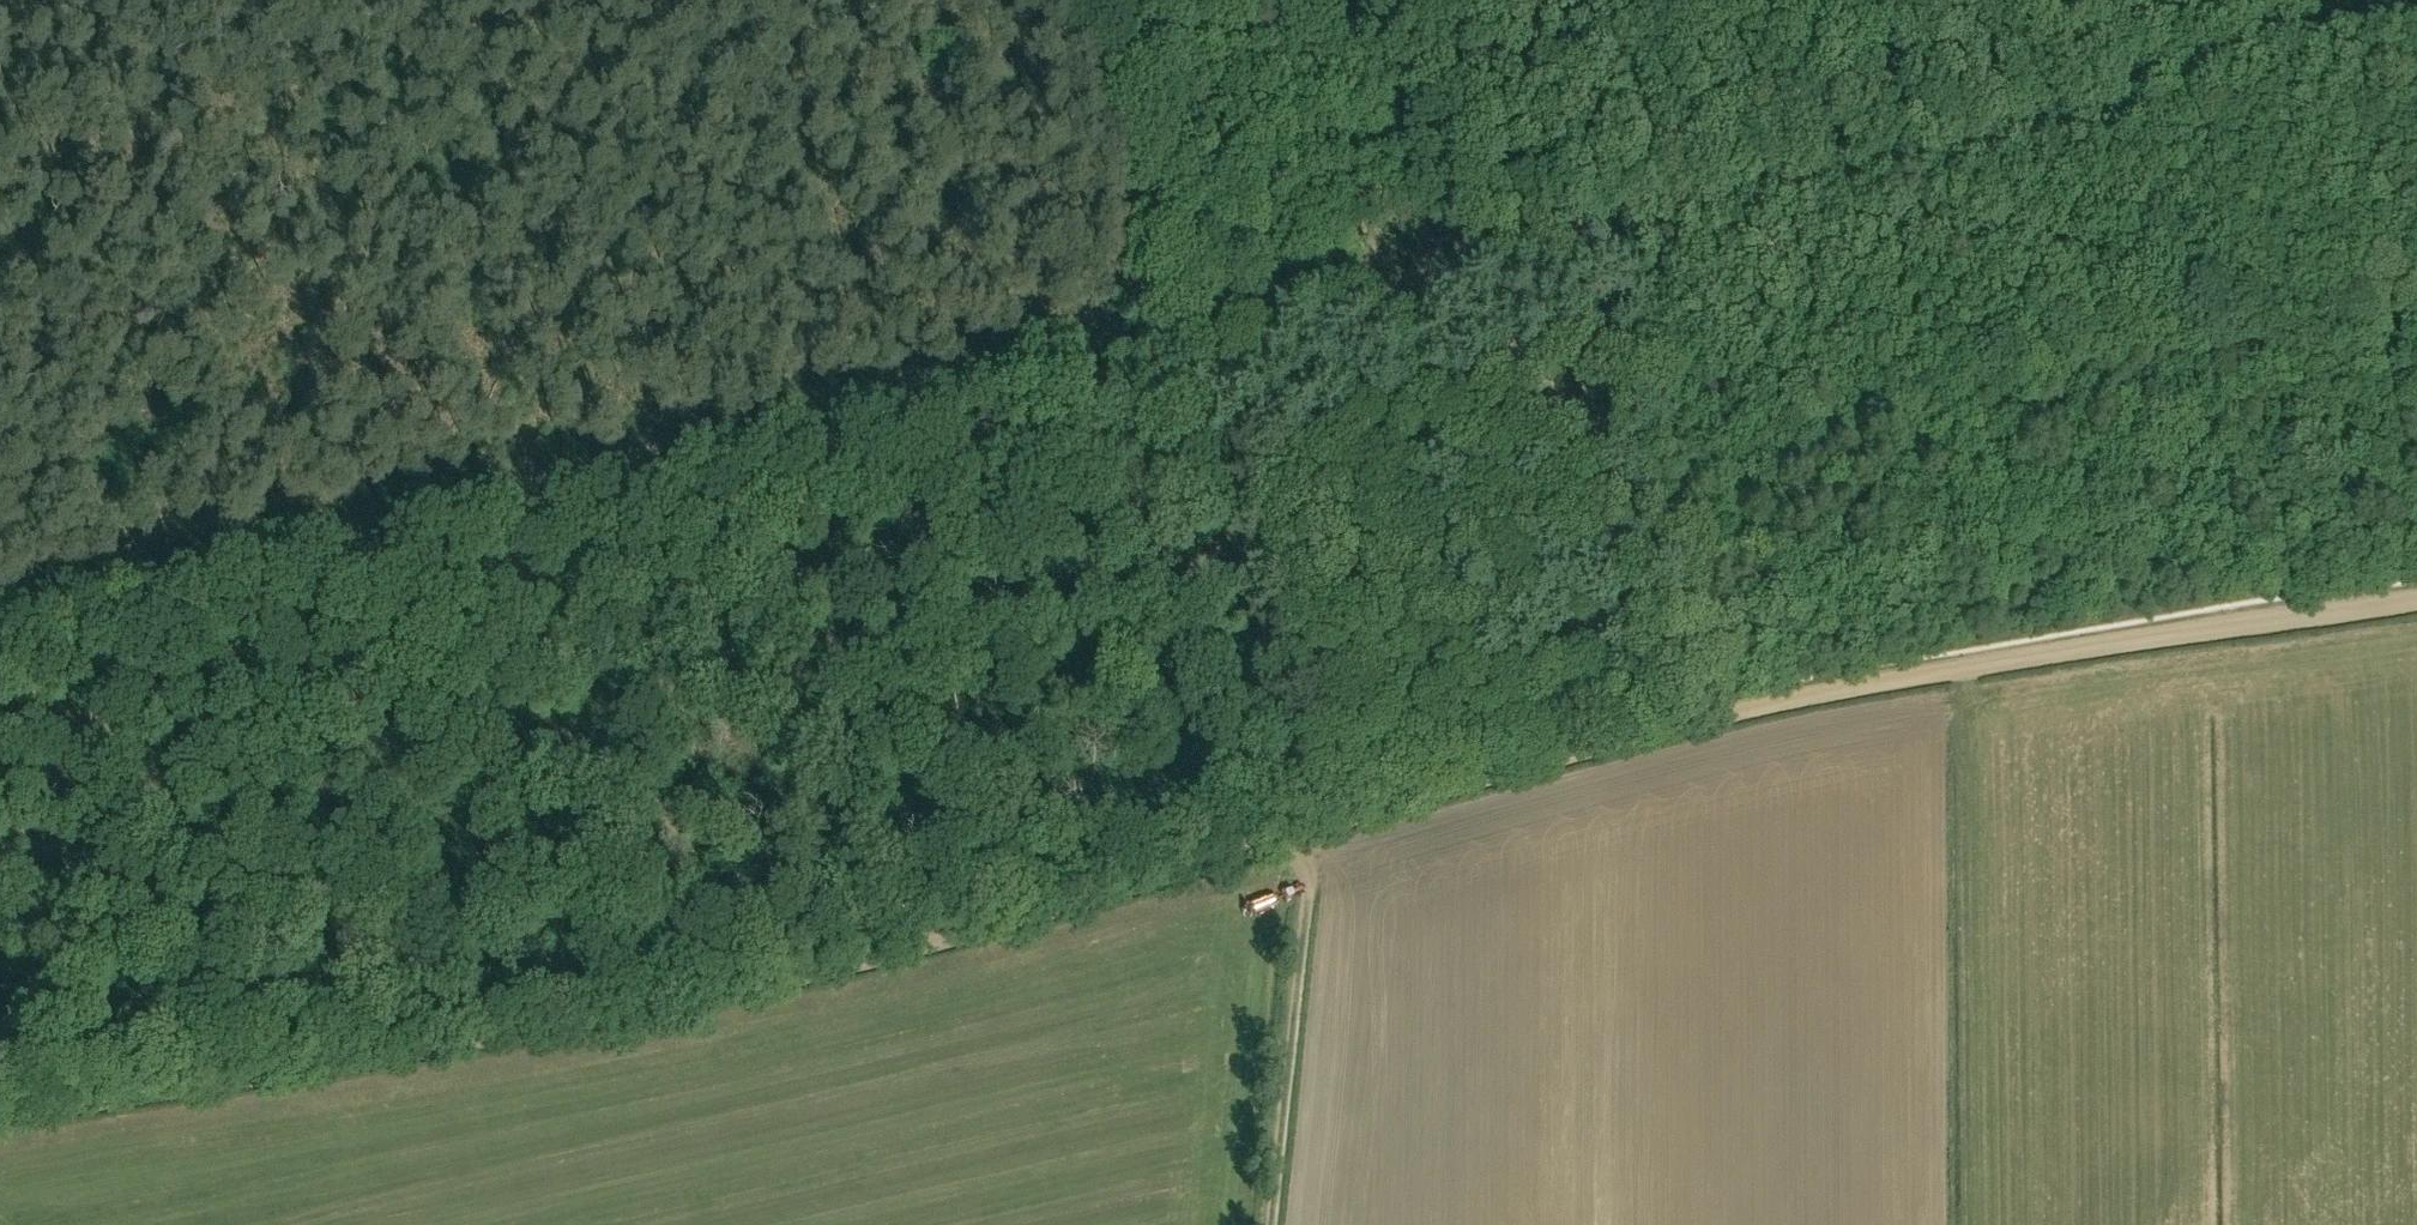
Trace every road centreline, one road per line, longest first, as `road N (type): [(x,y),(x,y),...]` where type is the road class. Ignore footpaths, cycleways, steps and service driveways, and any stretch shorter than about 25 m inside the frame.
road 1 (track): [(0,1117),(645,1012),(901,952),(1662,732),(1894,677),(2416,600)]
road 2 (track): [(1112,0),(1336,802)]

